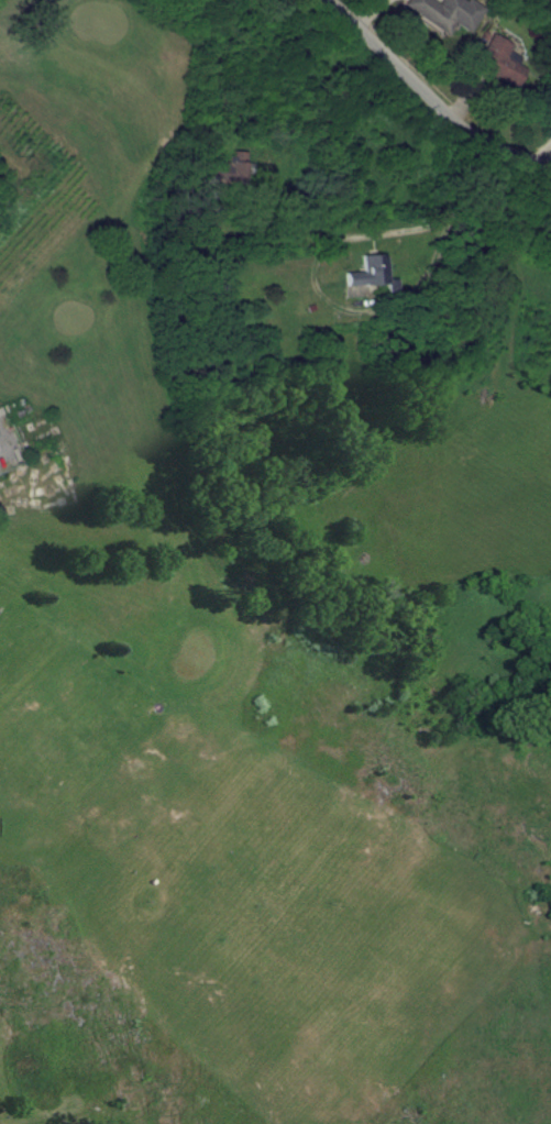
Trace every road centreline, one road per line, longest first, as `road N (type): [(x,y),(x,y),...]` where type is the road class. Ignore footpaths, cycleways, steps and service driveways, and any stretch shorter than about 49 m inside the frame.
road 1 (residential): [(550,147),(487,119),(357,0)]

